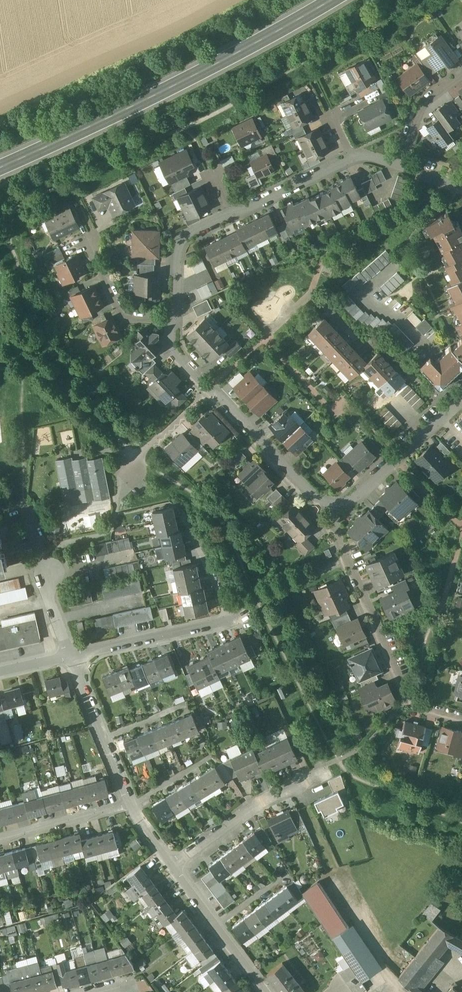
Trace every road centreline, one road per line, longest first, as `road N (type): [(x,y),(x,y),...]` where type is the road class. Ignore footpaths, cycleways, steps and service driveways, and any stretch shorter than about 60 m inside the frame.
road 1 (primary): [(0,167),(327,0)]
road 2 (residential): [(461,720),(408,699),(338,535),(338,506)]
road 3 (residential): [(174,871),(242,814),(324,767)]
road 4 (residential): [(71,657),(249,617)]
road 5 (residential): [(210,392),(313,499),(338,506)]
road 6 (residential): [(338,506),(348,505),(461,397)]
road 7 (residential): [(128,803),(71,657)]
road 8 (residential): [(266,991),(174,871)]
road 9 (residential): [(173,321),(125,319),(85,239)]
road 10 (residential): [(232,215),(179,246),(173,321)]
road 11 (residential): [(0,839),(128,803)]
road 12 (residential): [(353,161),(232,215)]

